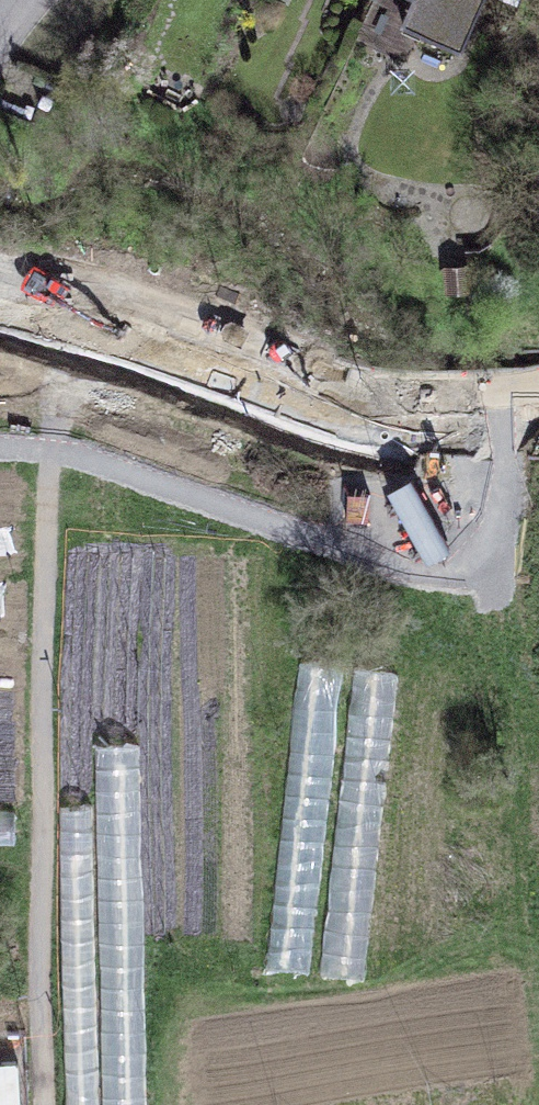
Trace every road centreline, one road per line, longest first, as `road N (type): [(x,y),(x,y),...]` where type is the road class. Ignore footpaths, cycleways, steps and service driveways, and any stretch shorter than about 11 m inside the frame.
road 1 (residential): [(0,450),(65,455),(362,560),(448,580),(503,507),(493,380),(538,377)]
road 2 (track): [(45,1104),(43,514),(51,454)]

